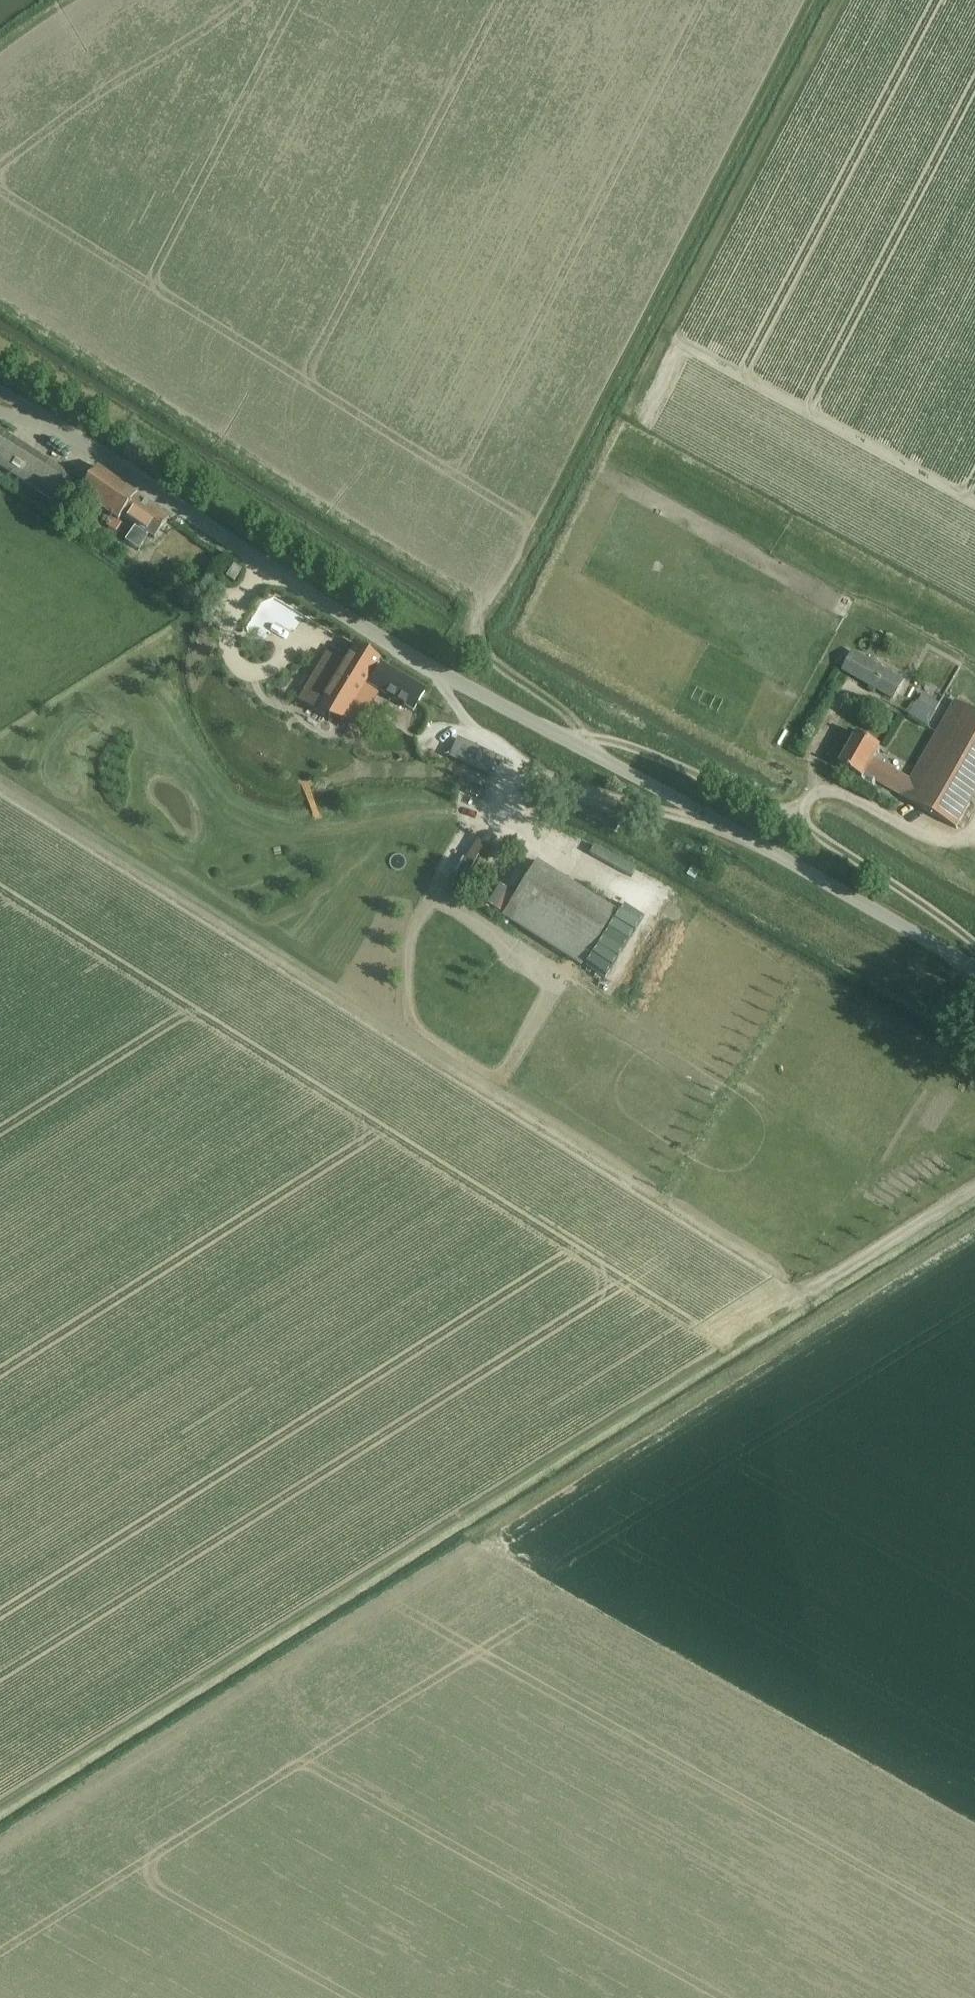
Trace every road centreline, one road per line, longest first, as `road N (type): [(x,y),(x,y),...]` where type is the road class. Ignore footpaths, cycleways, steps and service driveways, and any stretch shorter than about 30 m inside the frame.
road 1 (unclassified): [(974,969),(396,647),(0,393)]
road 2 (track): [(478,609),(483,651),(563,712),(584,738),(579,746)]

